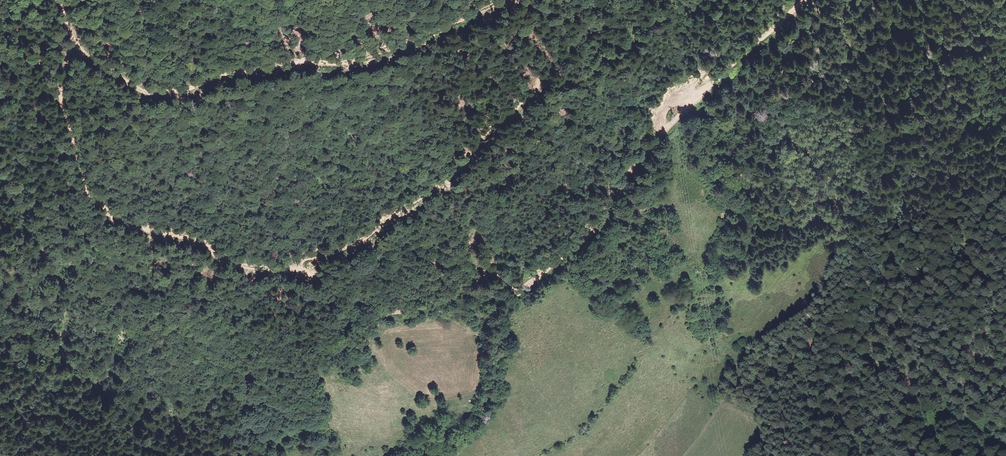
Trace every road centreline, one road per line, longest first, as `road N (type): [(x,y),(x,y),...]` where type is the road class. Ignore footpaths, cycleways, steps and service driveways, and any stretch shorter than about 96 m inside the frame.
road 1 (track): [(425,455),(482,408),(507,307),(580,244),(672,124),(803,0)]
road 2 (track): [(73,46),(120,80),(161,96),(230,74),(357,60),(502,0)]

